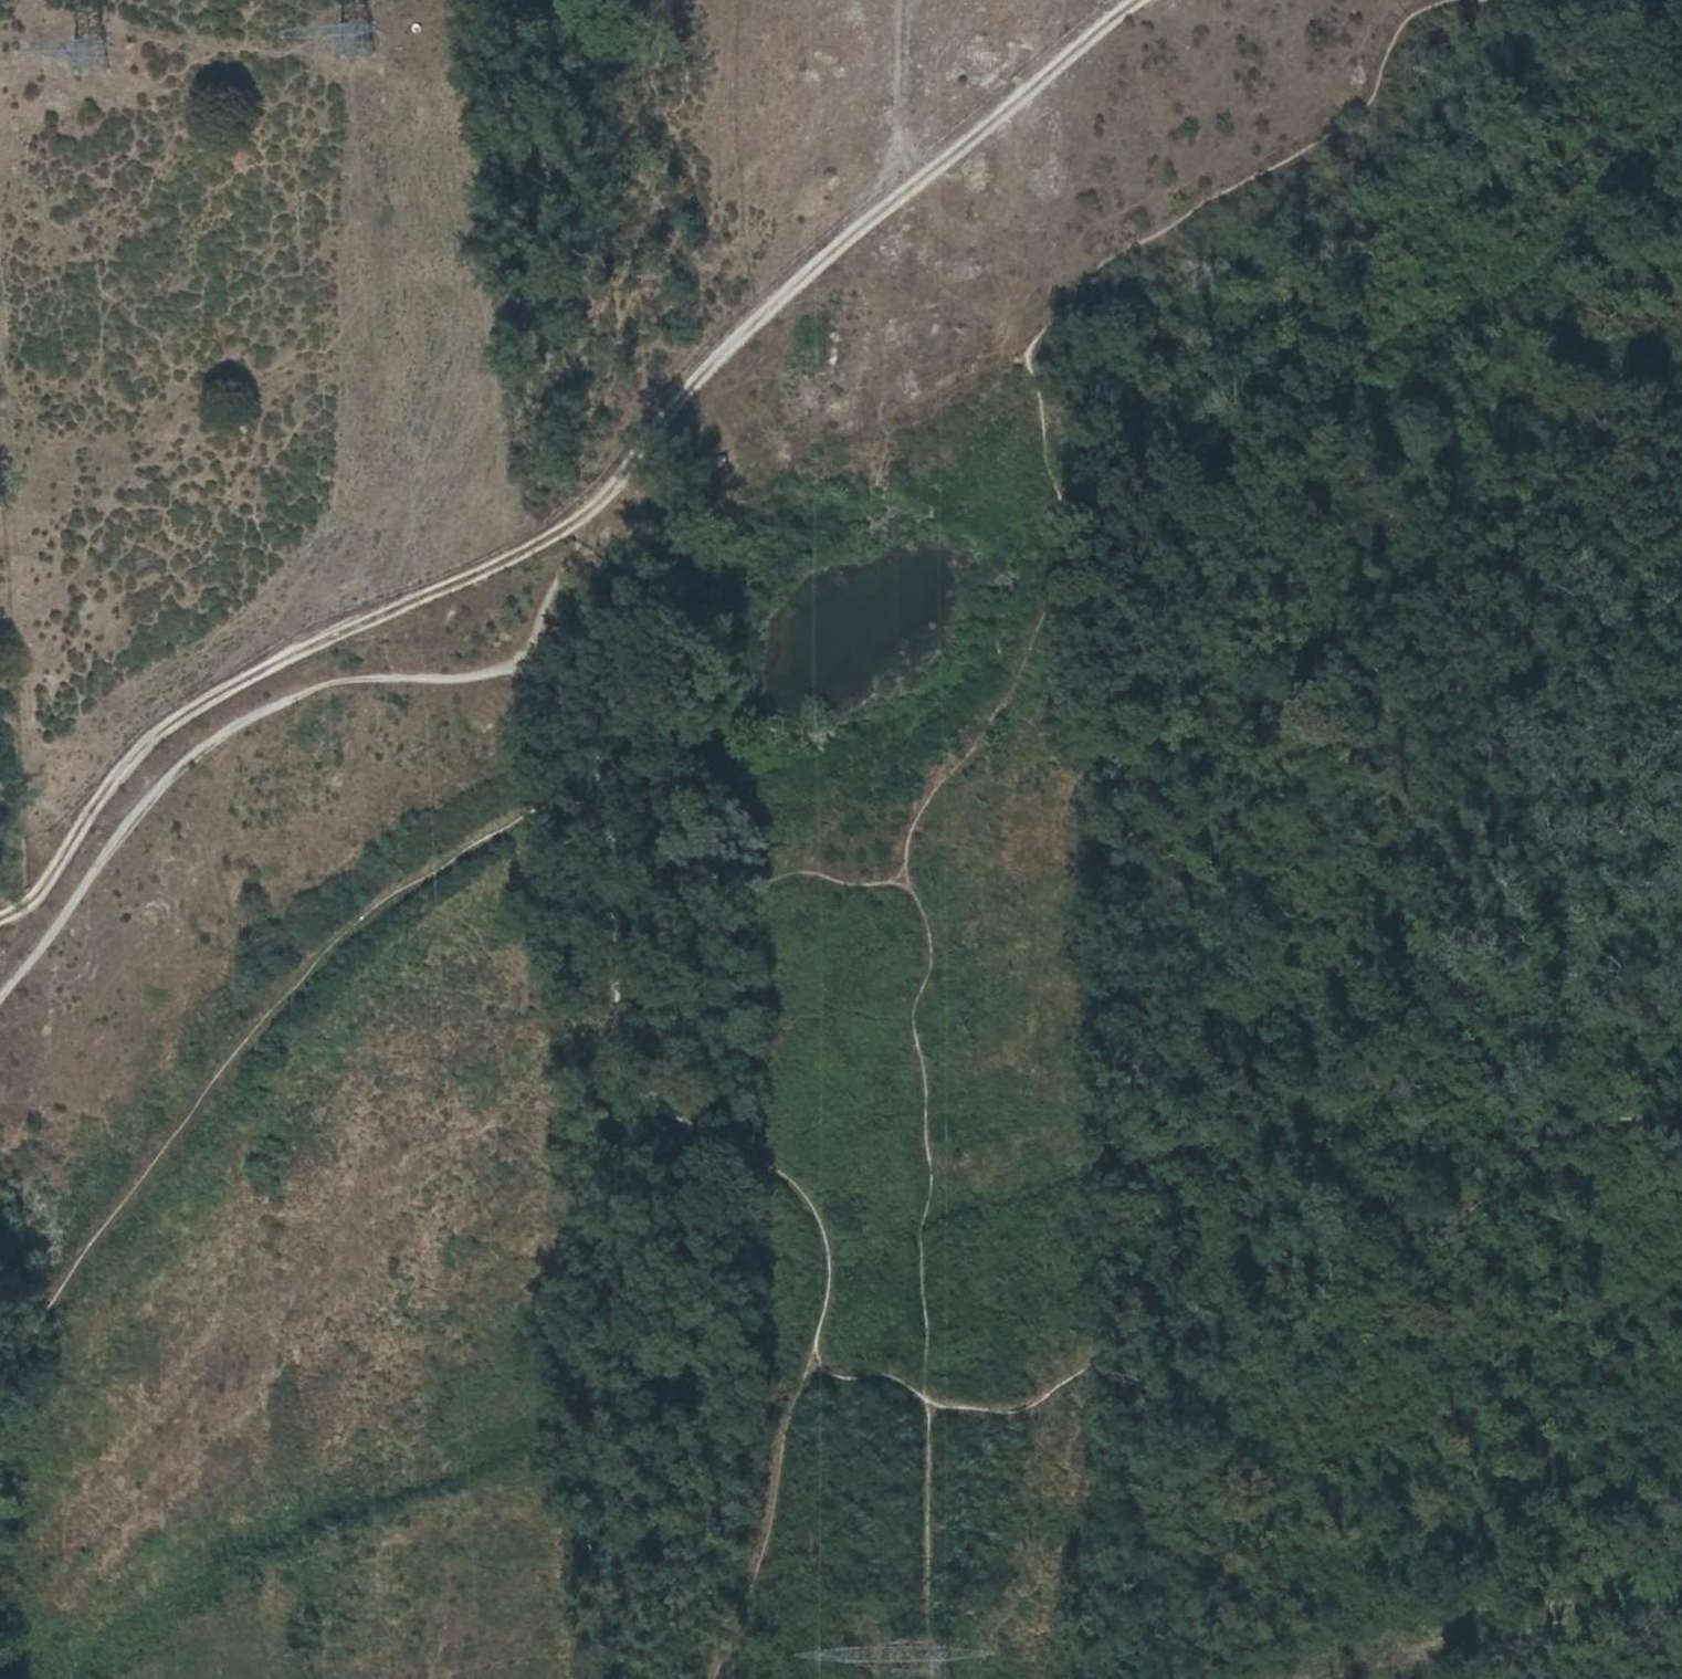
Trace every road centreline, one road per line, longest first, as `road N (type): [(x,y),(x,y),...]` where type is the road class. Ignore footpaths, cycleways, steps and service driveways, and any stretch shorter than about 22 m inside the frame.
road 1 (track): [(527,664),(582,543),(683,394),(947,155),(1140,0)]
road 2 (track): [(0,919),(46,887),(113,774),(151,735),(355,619),(436,592),(569,527),(627,477)]

